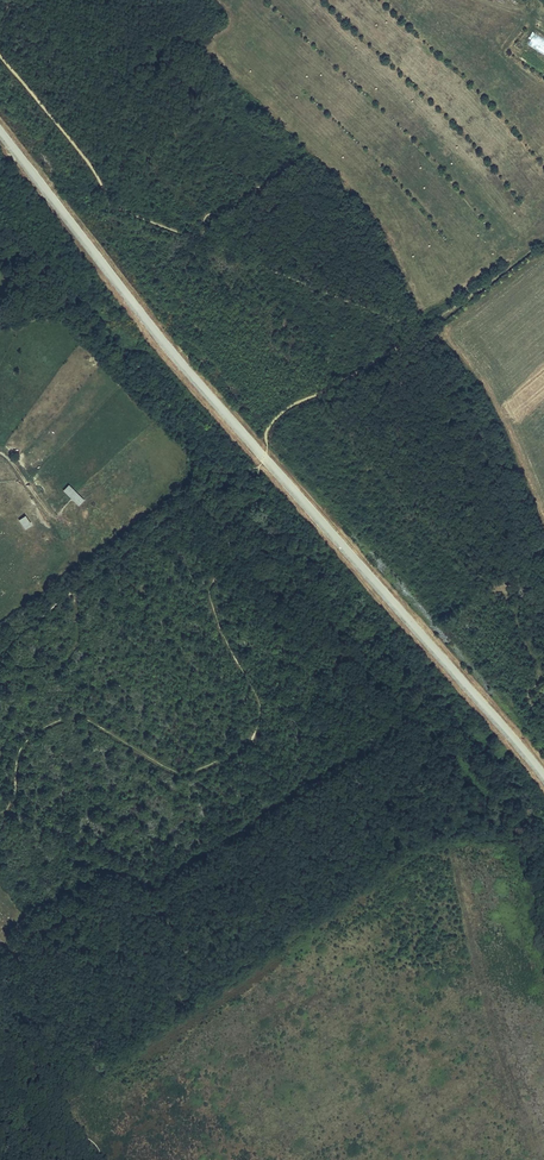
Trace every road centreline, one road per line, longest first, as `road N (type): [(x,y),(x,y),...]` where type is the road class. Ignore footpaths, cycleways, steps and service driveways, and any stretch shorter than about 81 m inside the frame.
road 1 (track): [(543,238),(416,334)]

